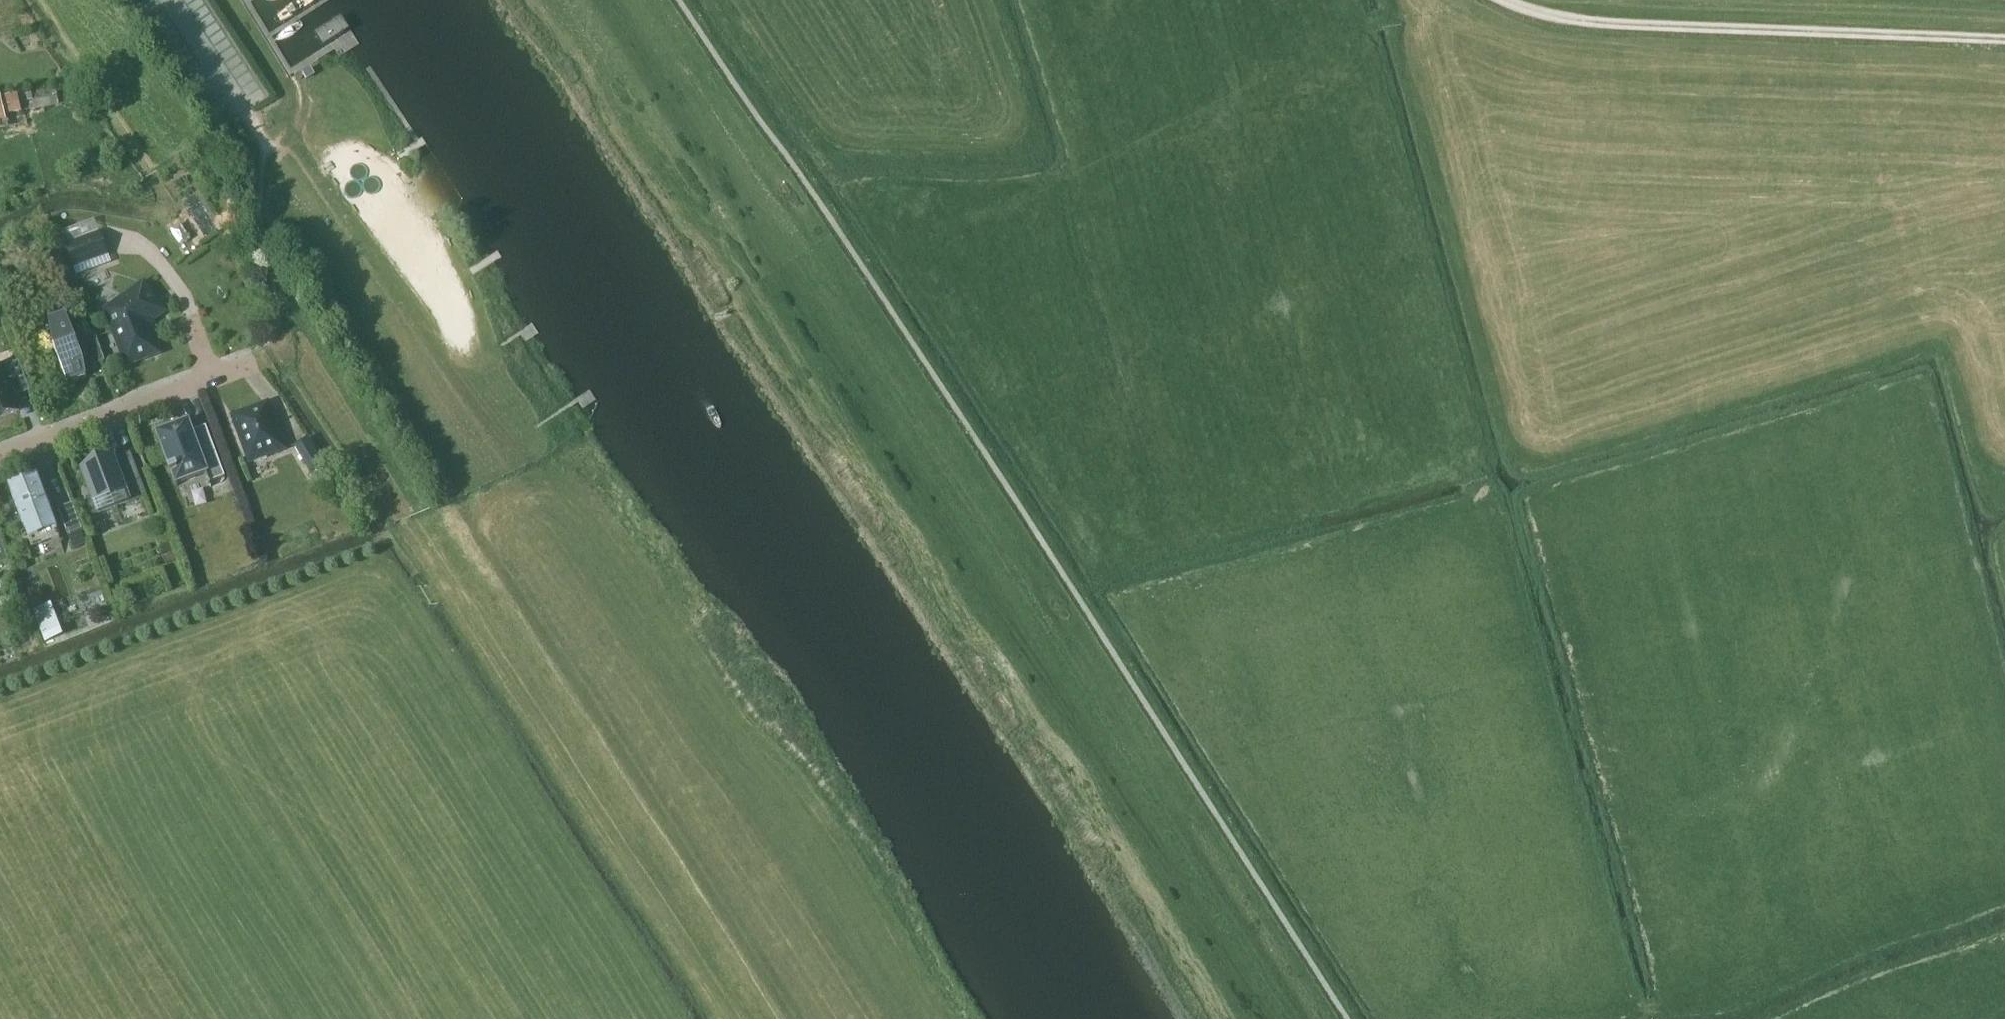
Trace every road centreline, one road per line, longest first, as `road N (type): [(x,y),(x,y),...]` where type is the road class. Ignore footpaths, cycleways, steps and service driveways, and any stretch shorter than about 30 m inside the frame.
road 1 (residential): [(0,454),(253,360)]

